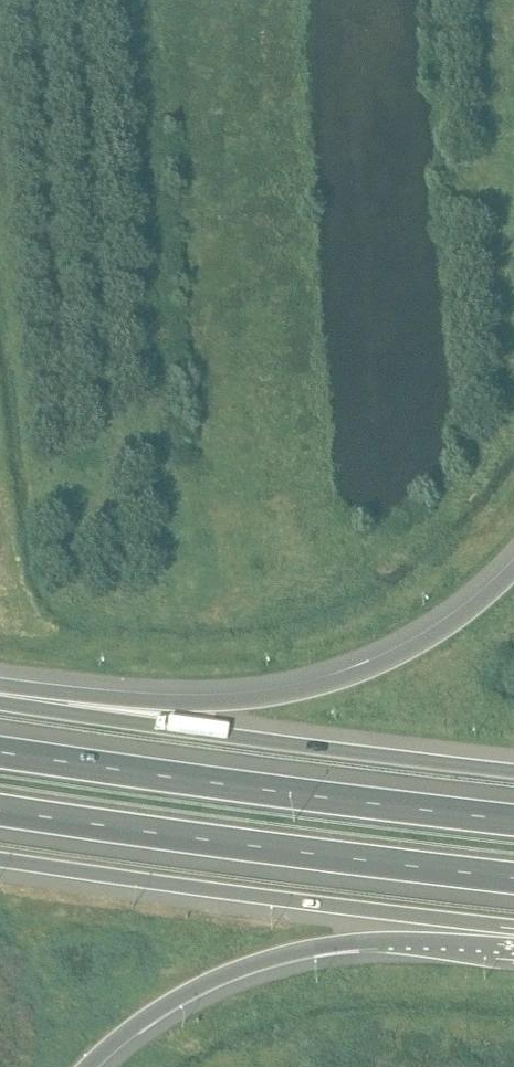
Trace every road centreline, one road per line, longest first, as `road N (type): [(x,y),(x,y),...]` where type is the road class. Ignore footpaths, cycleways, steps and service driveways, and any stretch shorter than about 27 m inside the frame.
road 1 (motorway): [(513,570),(408,649),(296,692),(216,703),(0,691)]
road 2 (motorway): [(513,770),(211,732),(0,694)]
road 3 (motorway): [(513,821),(0,751)]
road 4 (motorway): [(0,810),(513,879)]
road 5 (motorway): [(0,859),(513,925)]
road 6 (trunk): [(85,1066),(161,1004),(219,973),(284,952),(371,939)]
road 7 (trunk): [(371,939),(513,951)]

